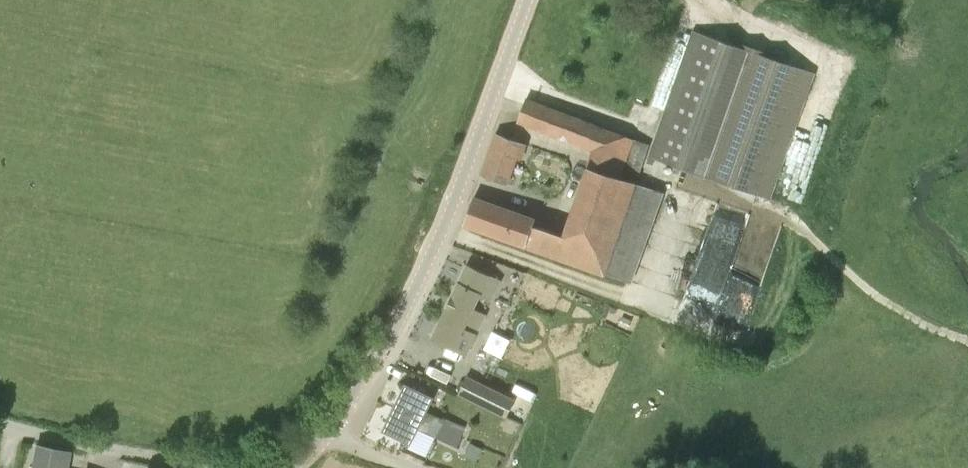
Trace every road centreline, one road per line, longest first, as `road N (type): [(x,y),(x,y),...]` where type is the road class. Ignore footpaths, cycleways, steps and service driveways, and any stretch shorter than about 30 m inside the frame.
road 1 (tertiary): [(295,467),(404,308),(448,217),(528,0)]
road 2 (unclassified): [(0,424),(122,451),(257,467)]
road 3 (track): [(796,218),(871,292),(967,341)]

